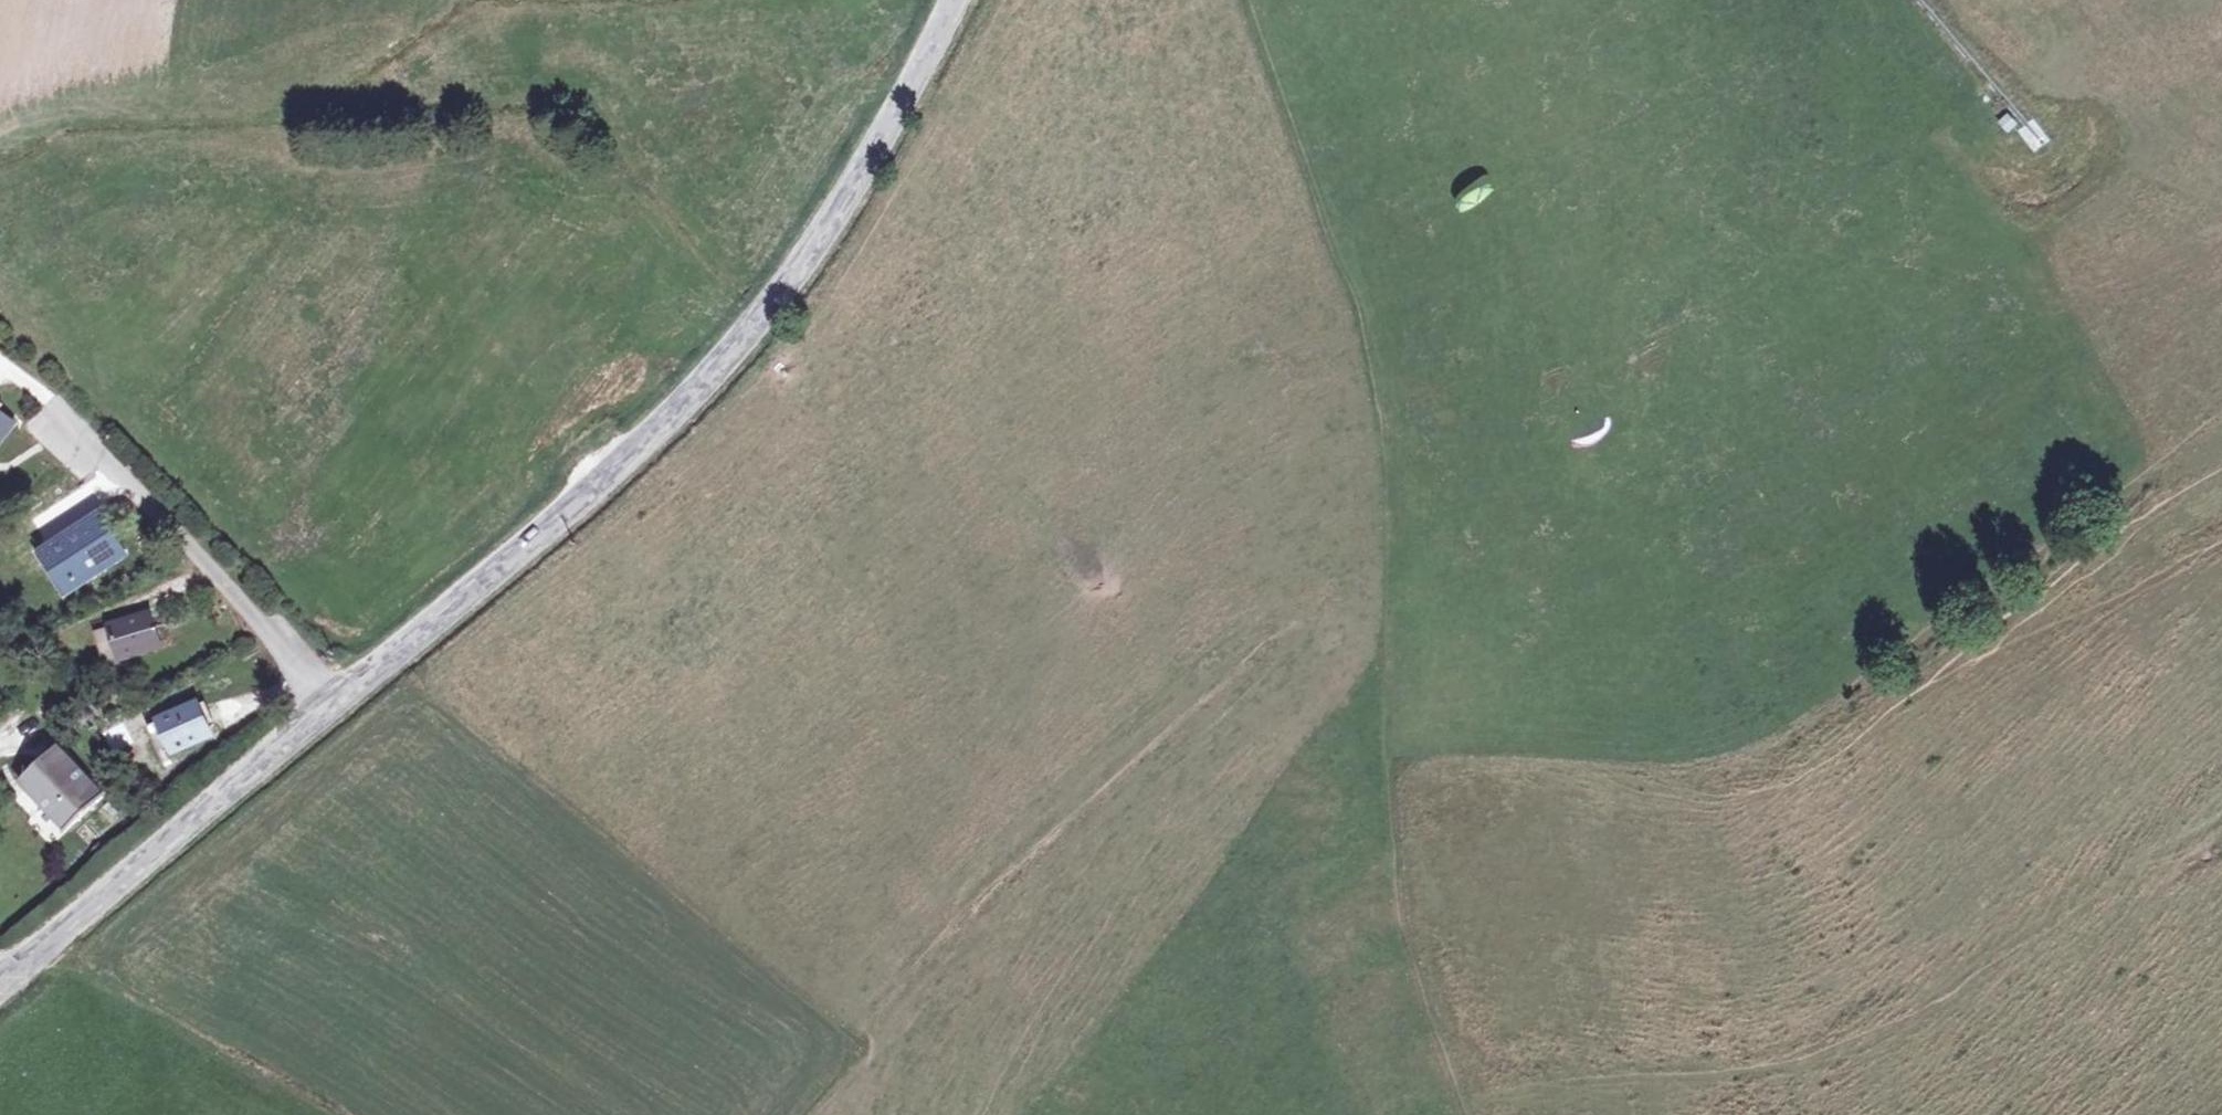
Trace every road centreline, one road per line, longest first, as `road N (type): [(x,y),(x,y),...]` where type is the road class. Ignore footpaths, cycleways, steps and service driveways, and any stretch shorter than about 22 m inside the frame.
road 1 (tertiary): [(954,0),(925,69),(795,272),(665,434),(417,626),(0,979)]

